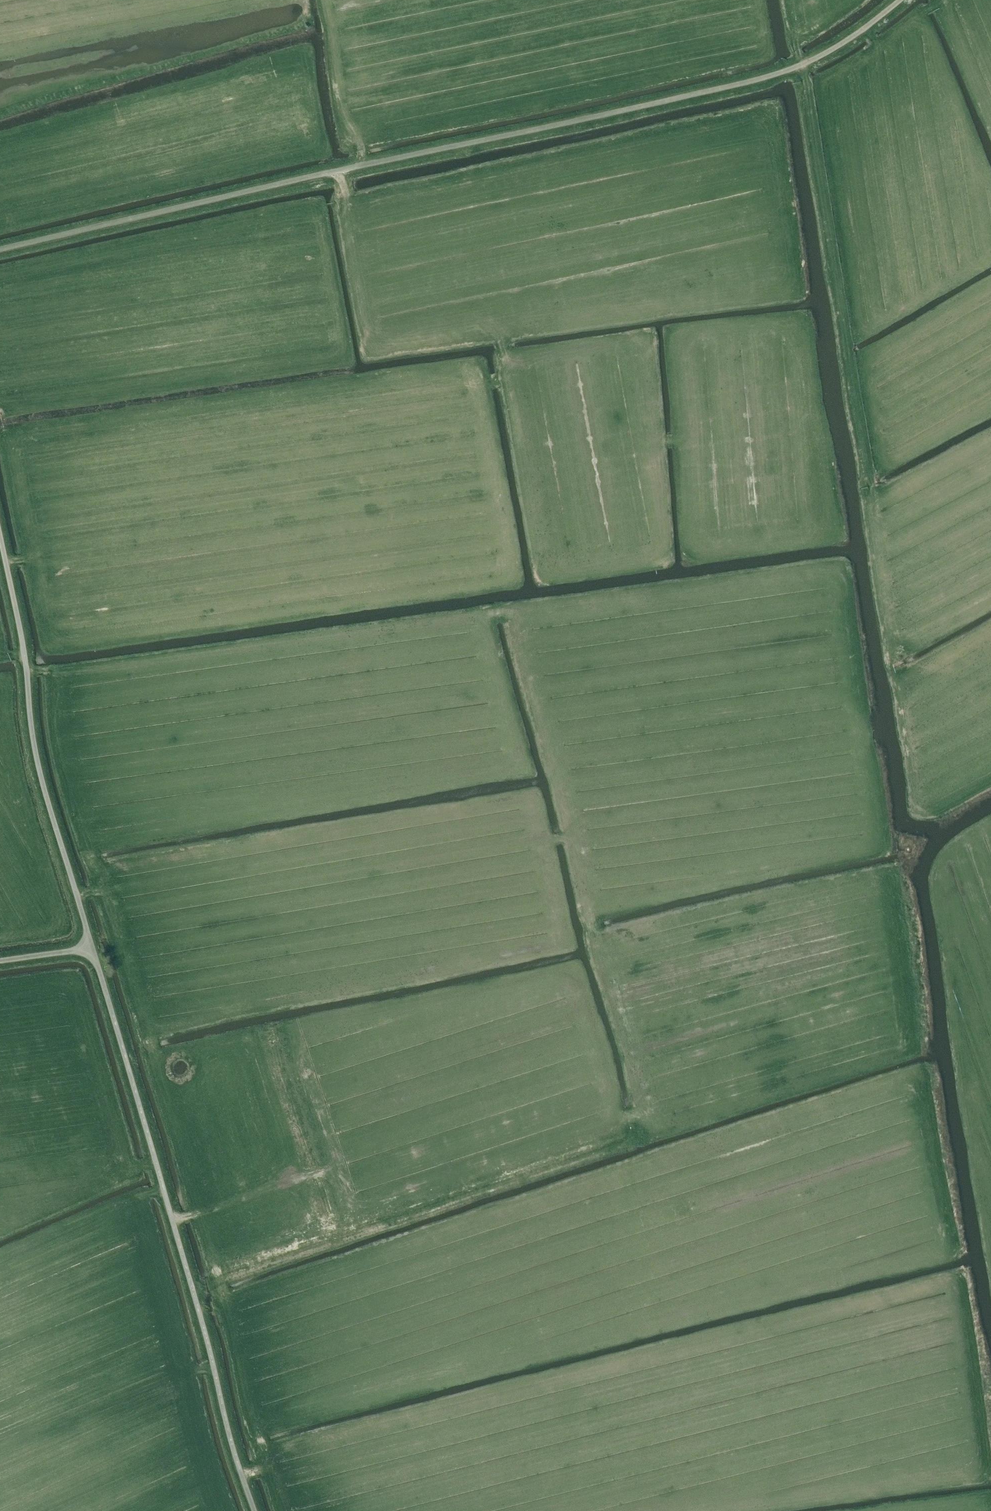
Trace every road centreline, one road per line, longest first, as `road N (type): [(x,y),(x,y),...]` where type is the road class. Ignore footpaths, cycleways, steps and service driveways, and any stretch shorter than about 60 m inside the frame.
road 1 (unclassified): [(0,249),(785,72),(900,0)]
road 2 (unclassified): [(254,1510),(92,947)]
road 3 (unclassified): [(92,947),(37,762),(0,538)]

